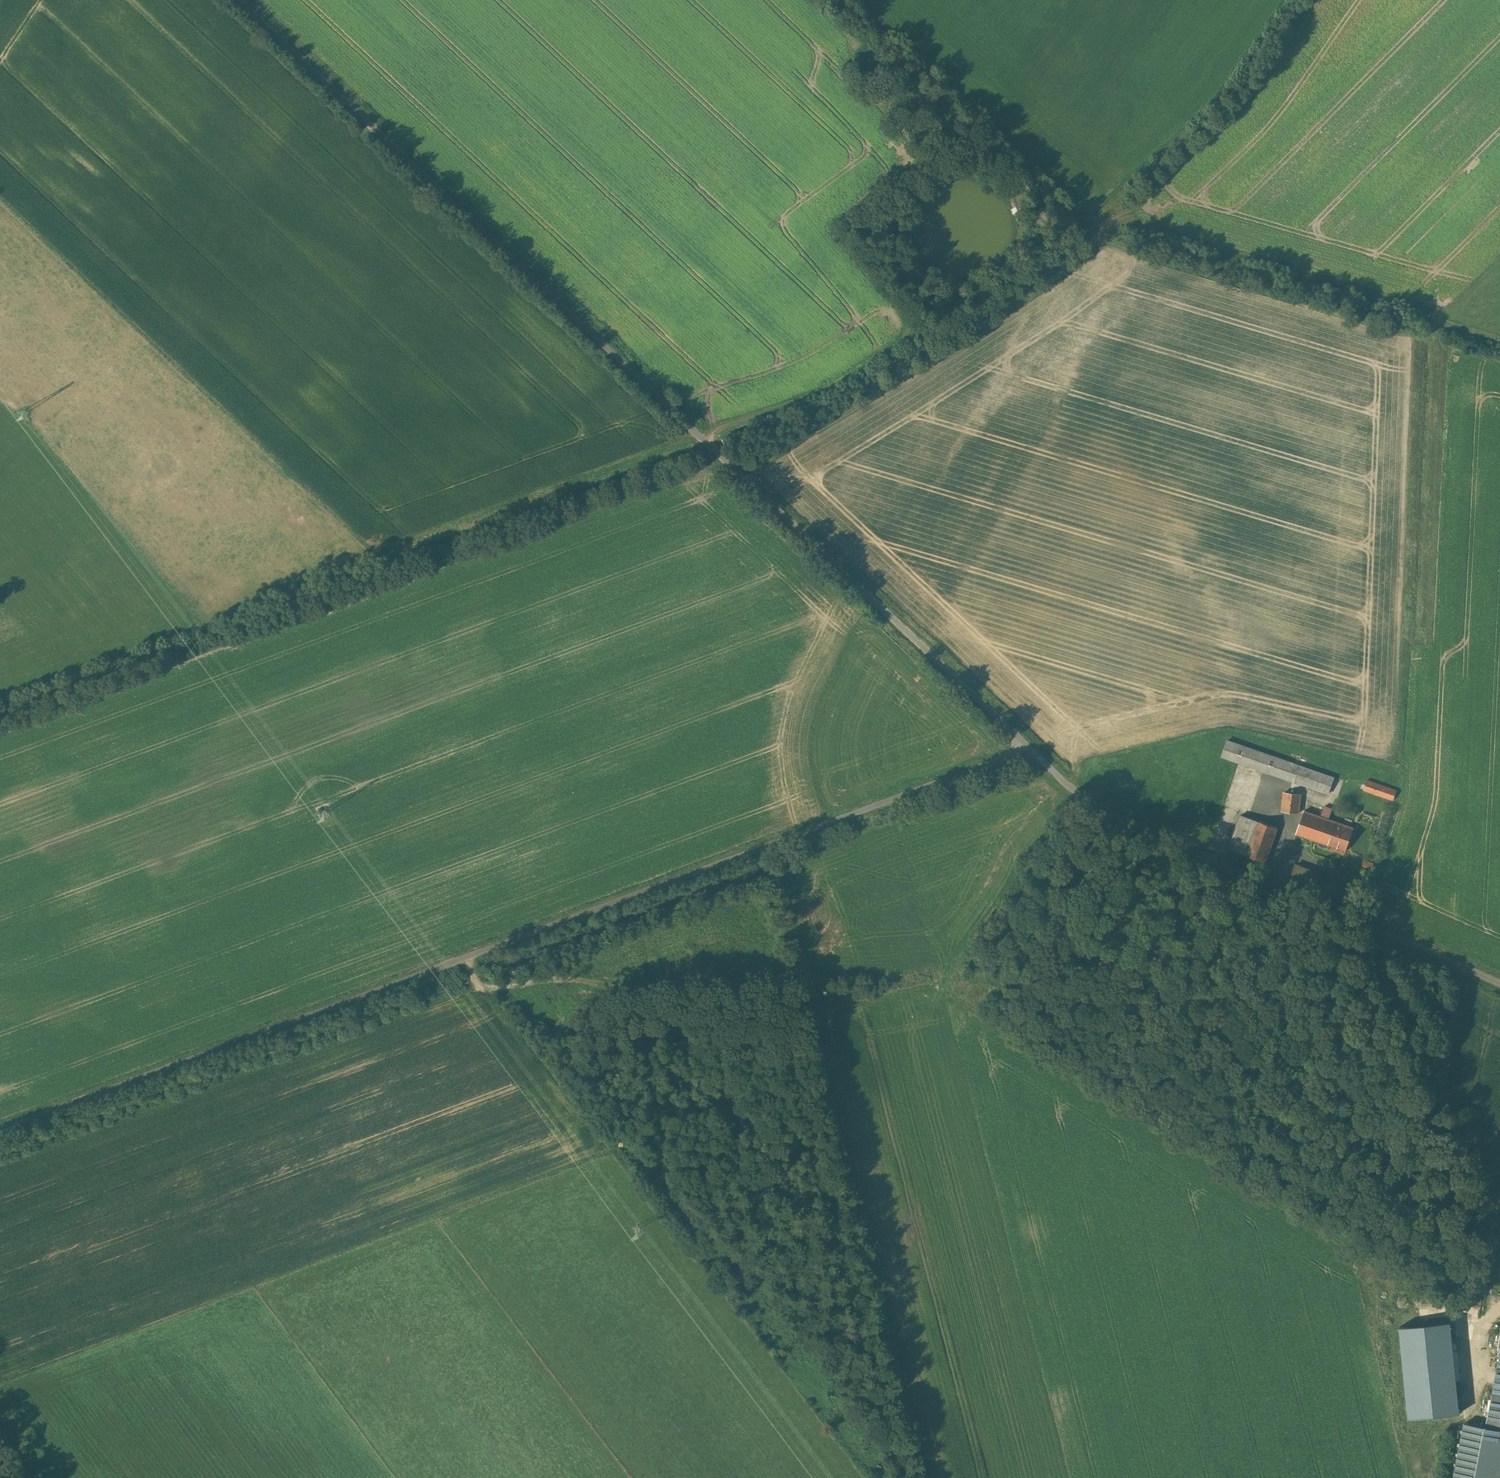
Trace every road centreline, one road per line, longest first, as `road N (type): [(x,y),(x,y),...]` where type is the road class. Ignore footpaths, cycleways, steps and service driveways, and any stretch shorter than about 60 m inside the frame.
road 1 (unclassified): [(1030,747),(0,1130)]
road 2 (unclassified): [(238,0),(1030,747)]
road 3 (unclassified): [(1030,747),(1090,797),(1499,986)]
road 4 (track): [(704,439),(814,394),(895,347)]

